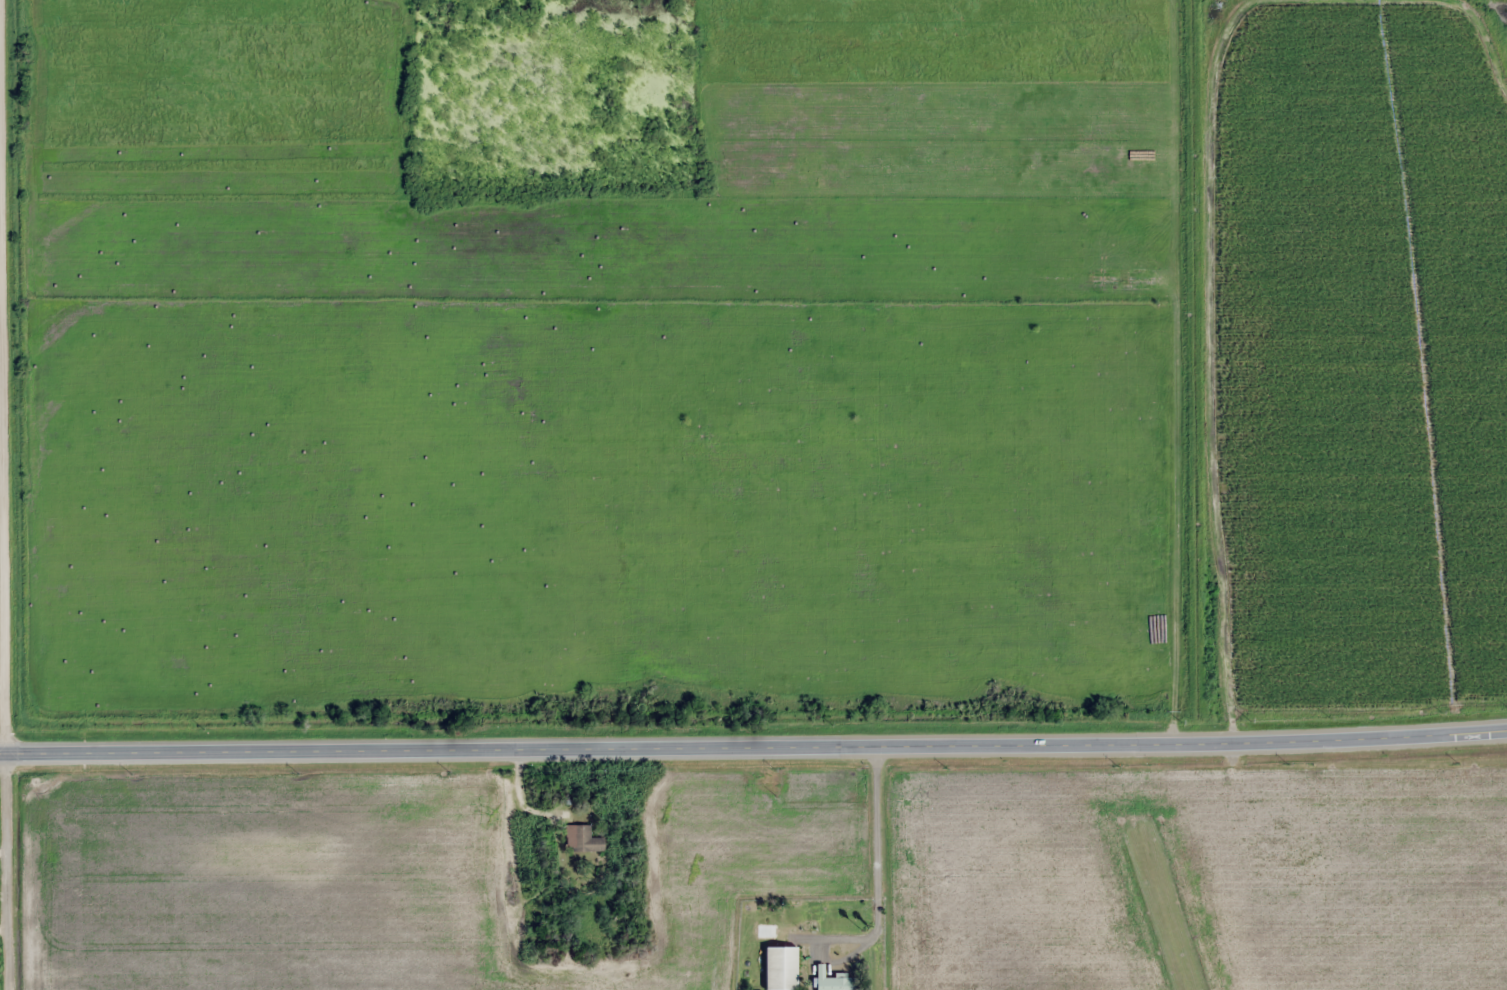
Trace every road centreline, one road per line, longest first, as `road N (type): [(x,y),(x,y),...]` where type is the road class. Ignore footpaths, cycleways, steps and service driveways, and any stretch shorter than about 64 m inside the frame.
road 1 (tertiary): [(0,756),(1506,730)]
road 2 (residential): [(8,989),(0,21)]

